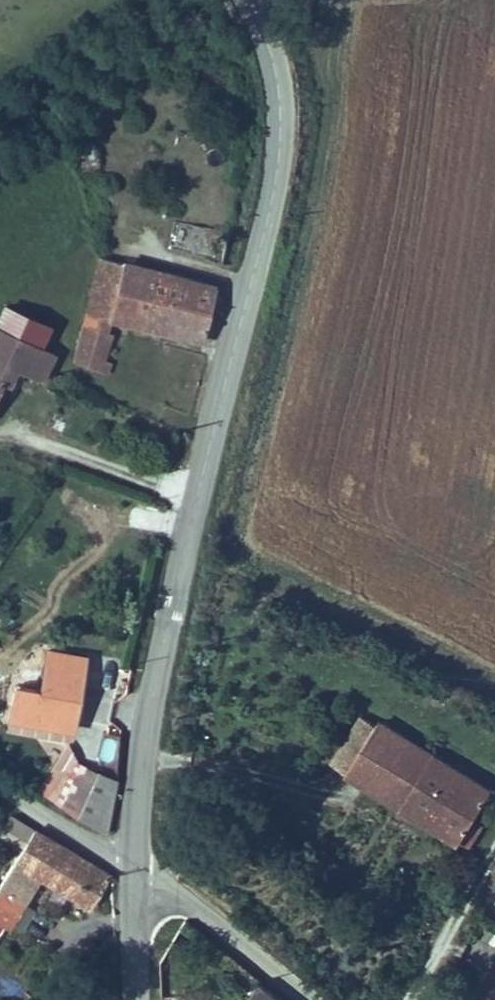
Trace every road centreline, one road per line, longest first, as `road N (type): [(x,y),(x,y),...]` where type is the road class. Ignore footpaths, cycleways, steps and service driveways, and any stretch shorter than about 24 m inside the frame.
road 1 (secondary): [(132,868),(154,662),(291,134),(288,67),(260,0)]
road 2 (unclassified): [(132,868),(302,999)]
road 3 (unclassified): [(494,859),(415,999)]
road 4 (track): [(0,782),(132,868)]
road 5 (secondary): [(132,999),(132,868)]

